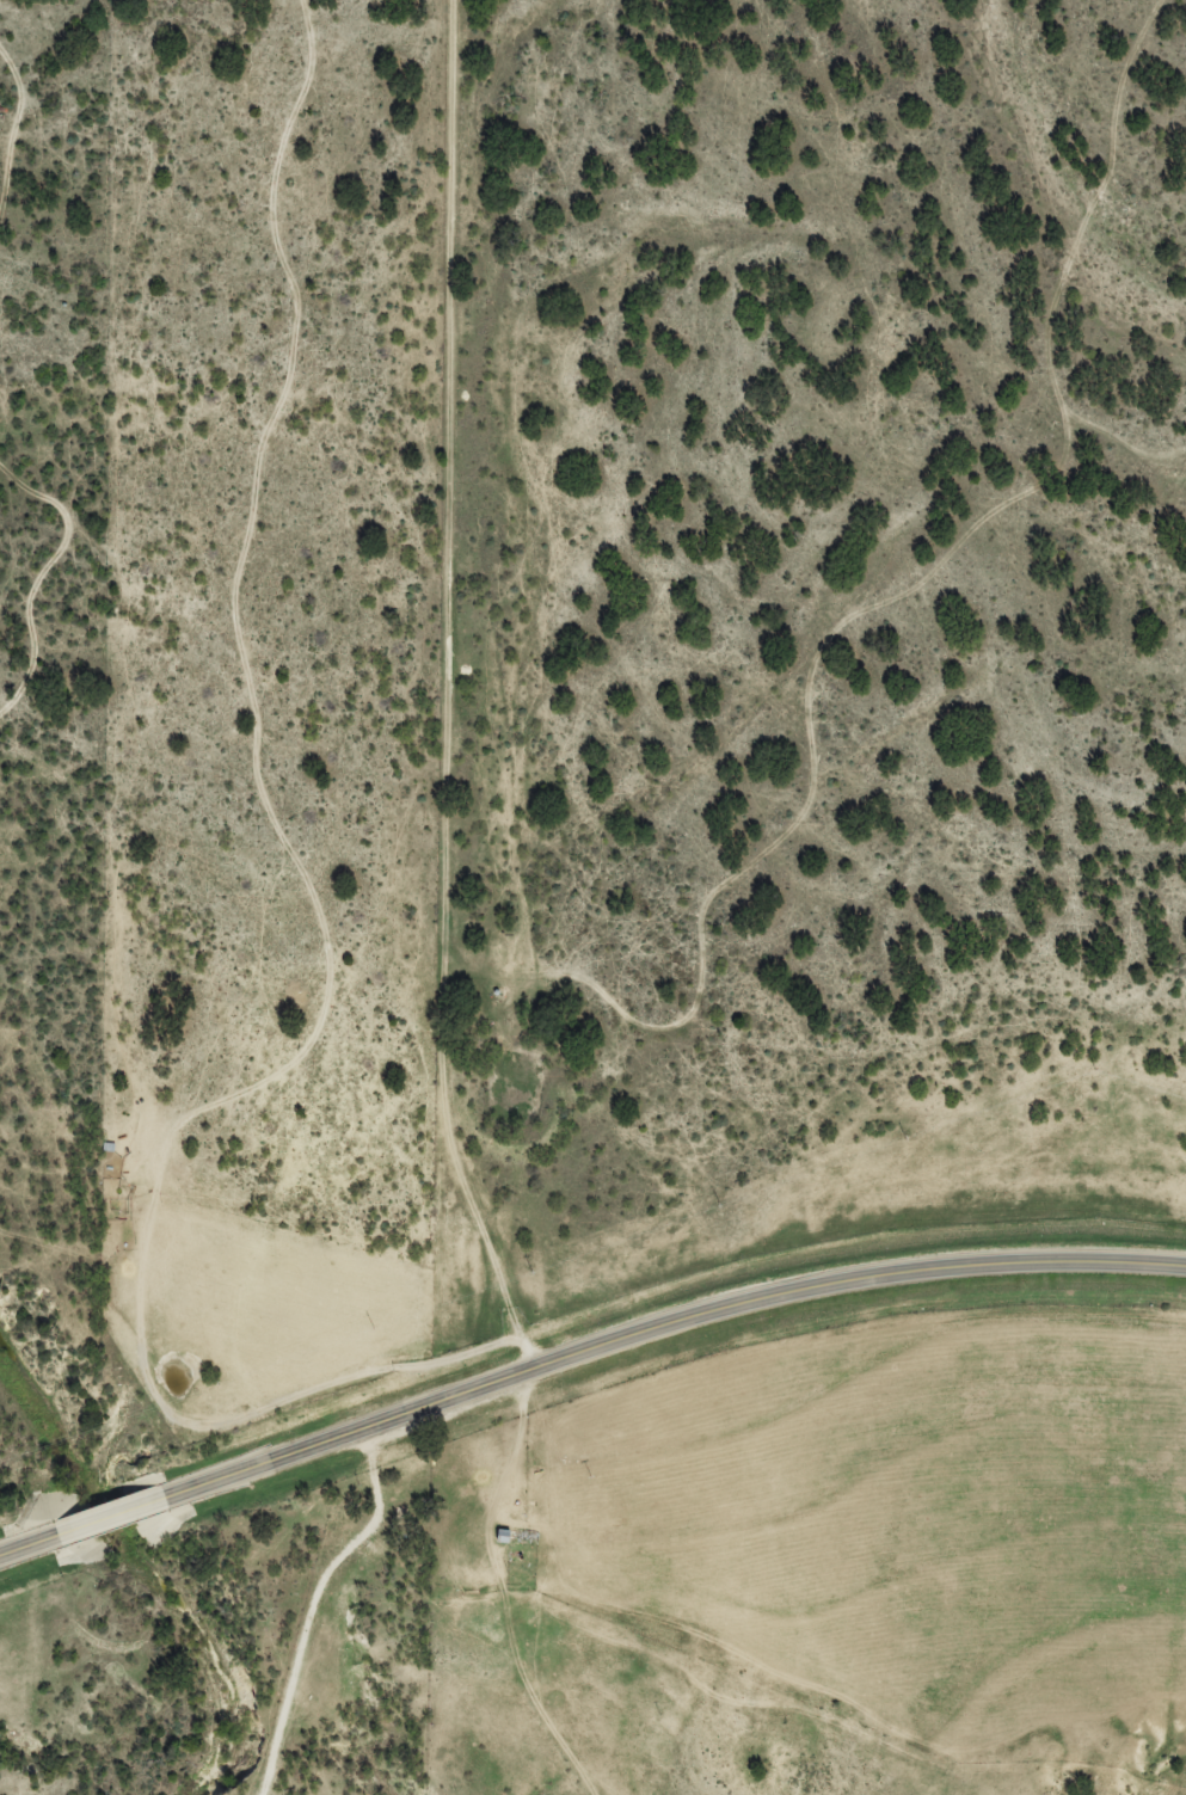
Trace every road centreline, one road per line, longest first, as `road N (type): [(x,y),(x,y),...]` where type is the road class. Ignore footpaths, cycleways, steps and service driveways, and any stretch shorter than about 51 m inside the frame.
road 1 (residential): [(534,1369),(431,1104),(437,1015),(520,920),(549,0)]
road 2 (primary): [(1185,1263),(945,1259),(761,1290),(168,1500)]
road 3 (residential): [(371,1430),(383,1505),(312,1611),(242,1794)]

